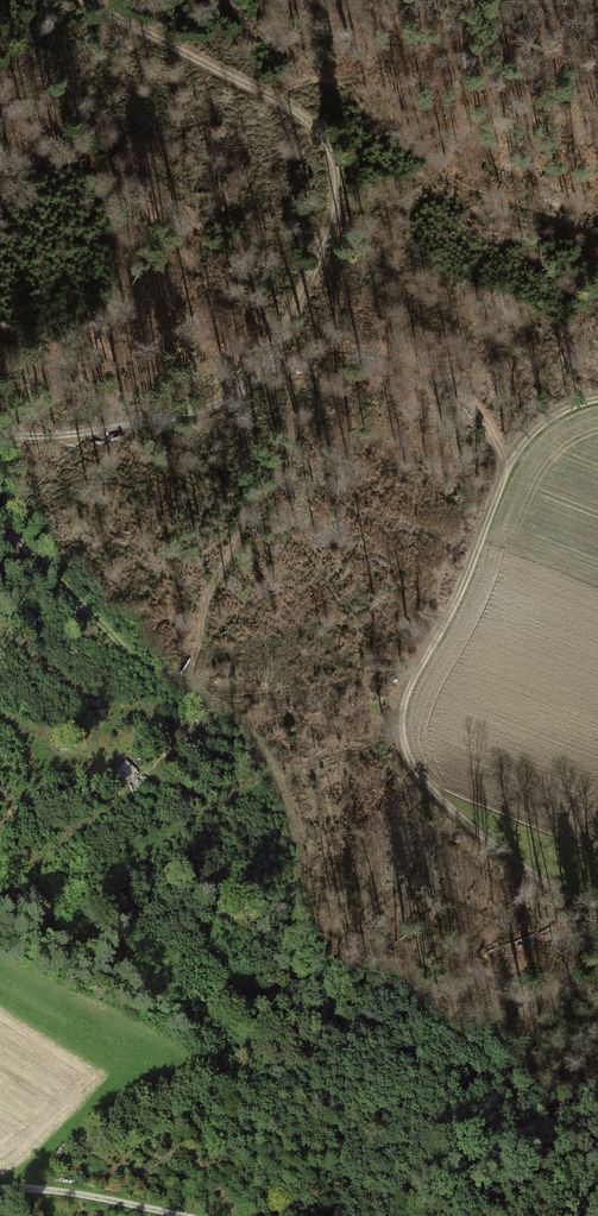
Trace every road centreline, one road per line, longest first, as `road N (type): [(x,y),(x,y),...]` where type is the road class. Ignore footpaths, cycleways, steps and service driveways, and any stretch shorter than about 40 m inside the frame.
road 1 (track): [(89,0),(310,118),(334,142),(340,190),(323,254),(266,367),(225,402),(153,423),(0,438)]
road 2 (track): [(597,911),(563,897),(494,846),(427,785),(401,735),(402,697),(471,568),(502,481),(543,428),(597,402)]
road 3 (track): [(266,367),(369,350),(410,360),(458,390),(488,422),(502,481)]
road 4 (track): [(178,1215),(42,1189),(0,1192)]

